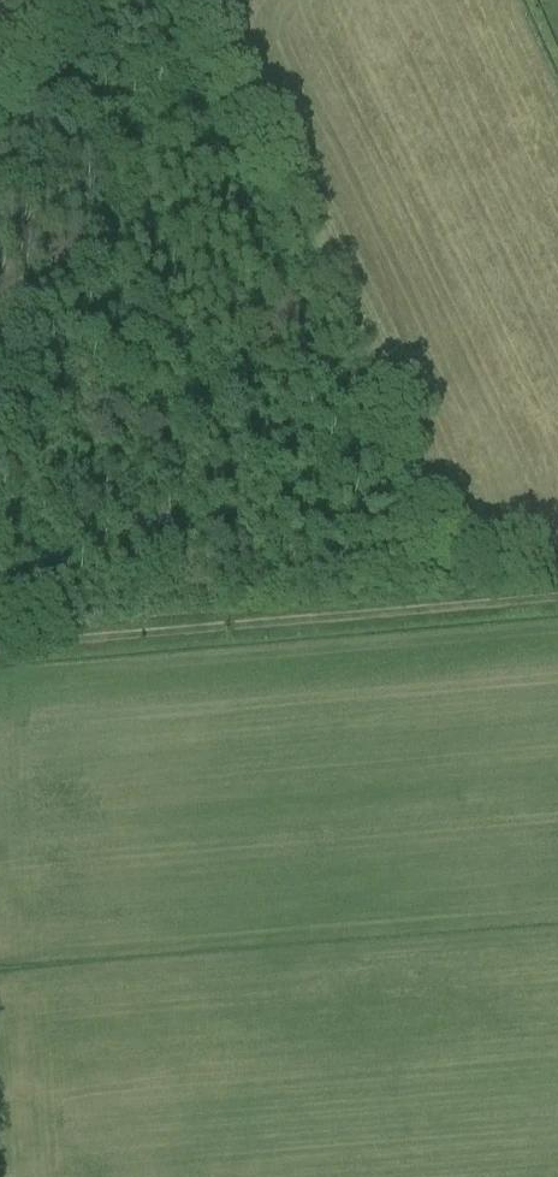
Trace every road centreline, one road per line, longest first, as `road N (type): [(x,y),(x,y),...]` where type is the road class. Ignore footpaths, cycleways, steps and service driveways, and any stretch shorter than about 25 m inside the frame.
road 1 (track): [(0,652),(557,605)]

